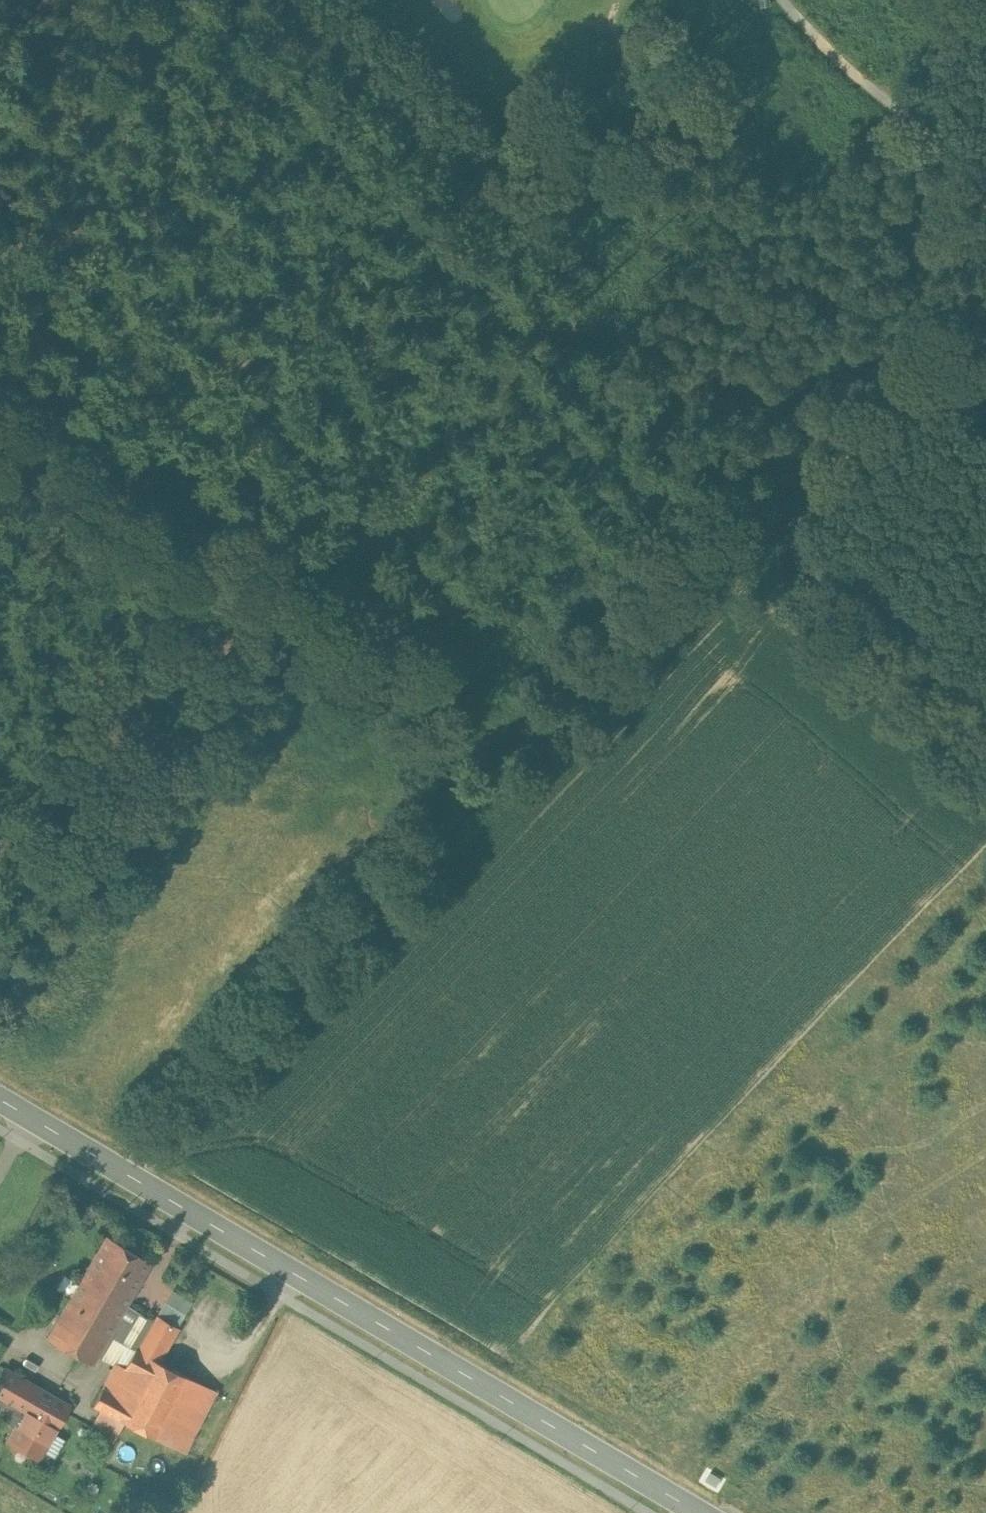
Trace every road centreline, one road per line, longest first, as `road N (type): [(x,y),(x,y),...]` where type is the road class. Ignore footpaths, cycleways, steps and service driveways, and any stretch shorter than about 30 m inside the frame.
road 1 (track): [(774,538),(608,661),(130,1176)]
road 2 (secondary): [(702,1512),(0,1099)]
road 3 (track): [(774,538),(177,0)]

